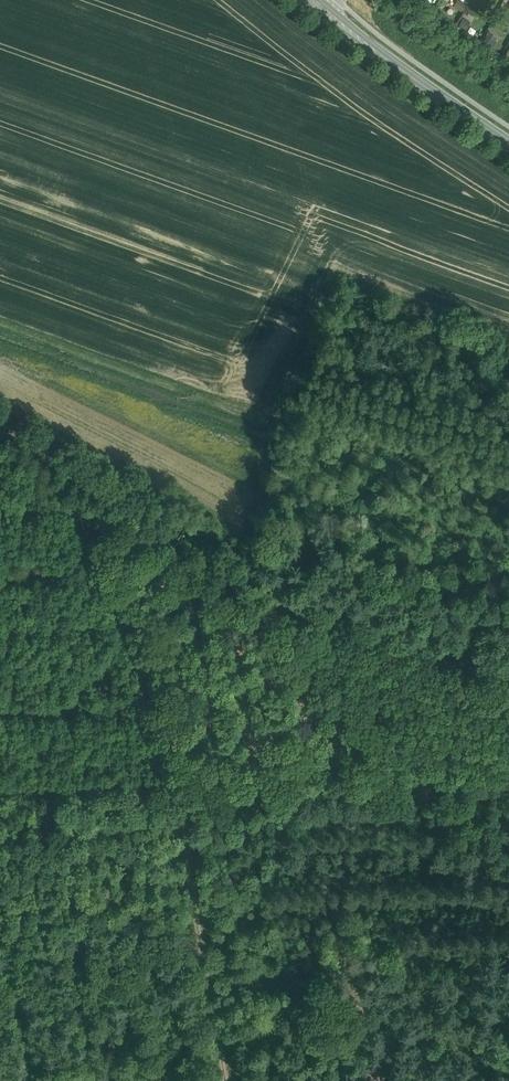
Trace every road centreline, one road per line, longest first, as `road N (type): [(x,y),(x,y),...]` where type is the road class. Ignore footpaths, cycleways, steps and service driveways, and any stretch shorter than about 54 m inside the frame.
road 1 (track): [(0,415),(42,445),(95,544),(132,640),(174,772),(229,1080)]
road 2 (track): [(178,796),(390,767),(451,801),(508,871)]
road 3 (secondary): [(508,144),(321,9)]

